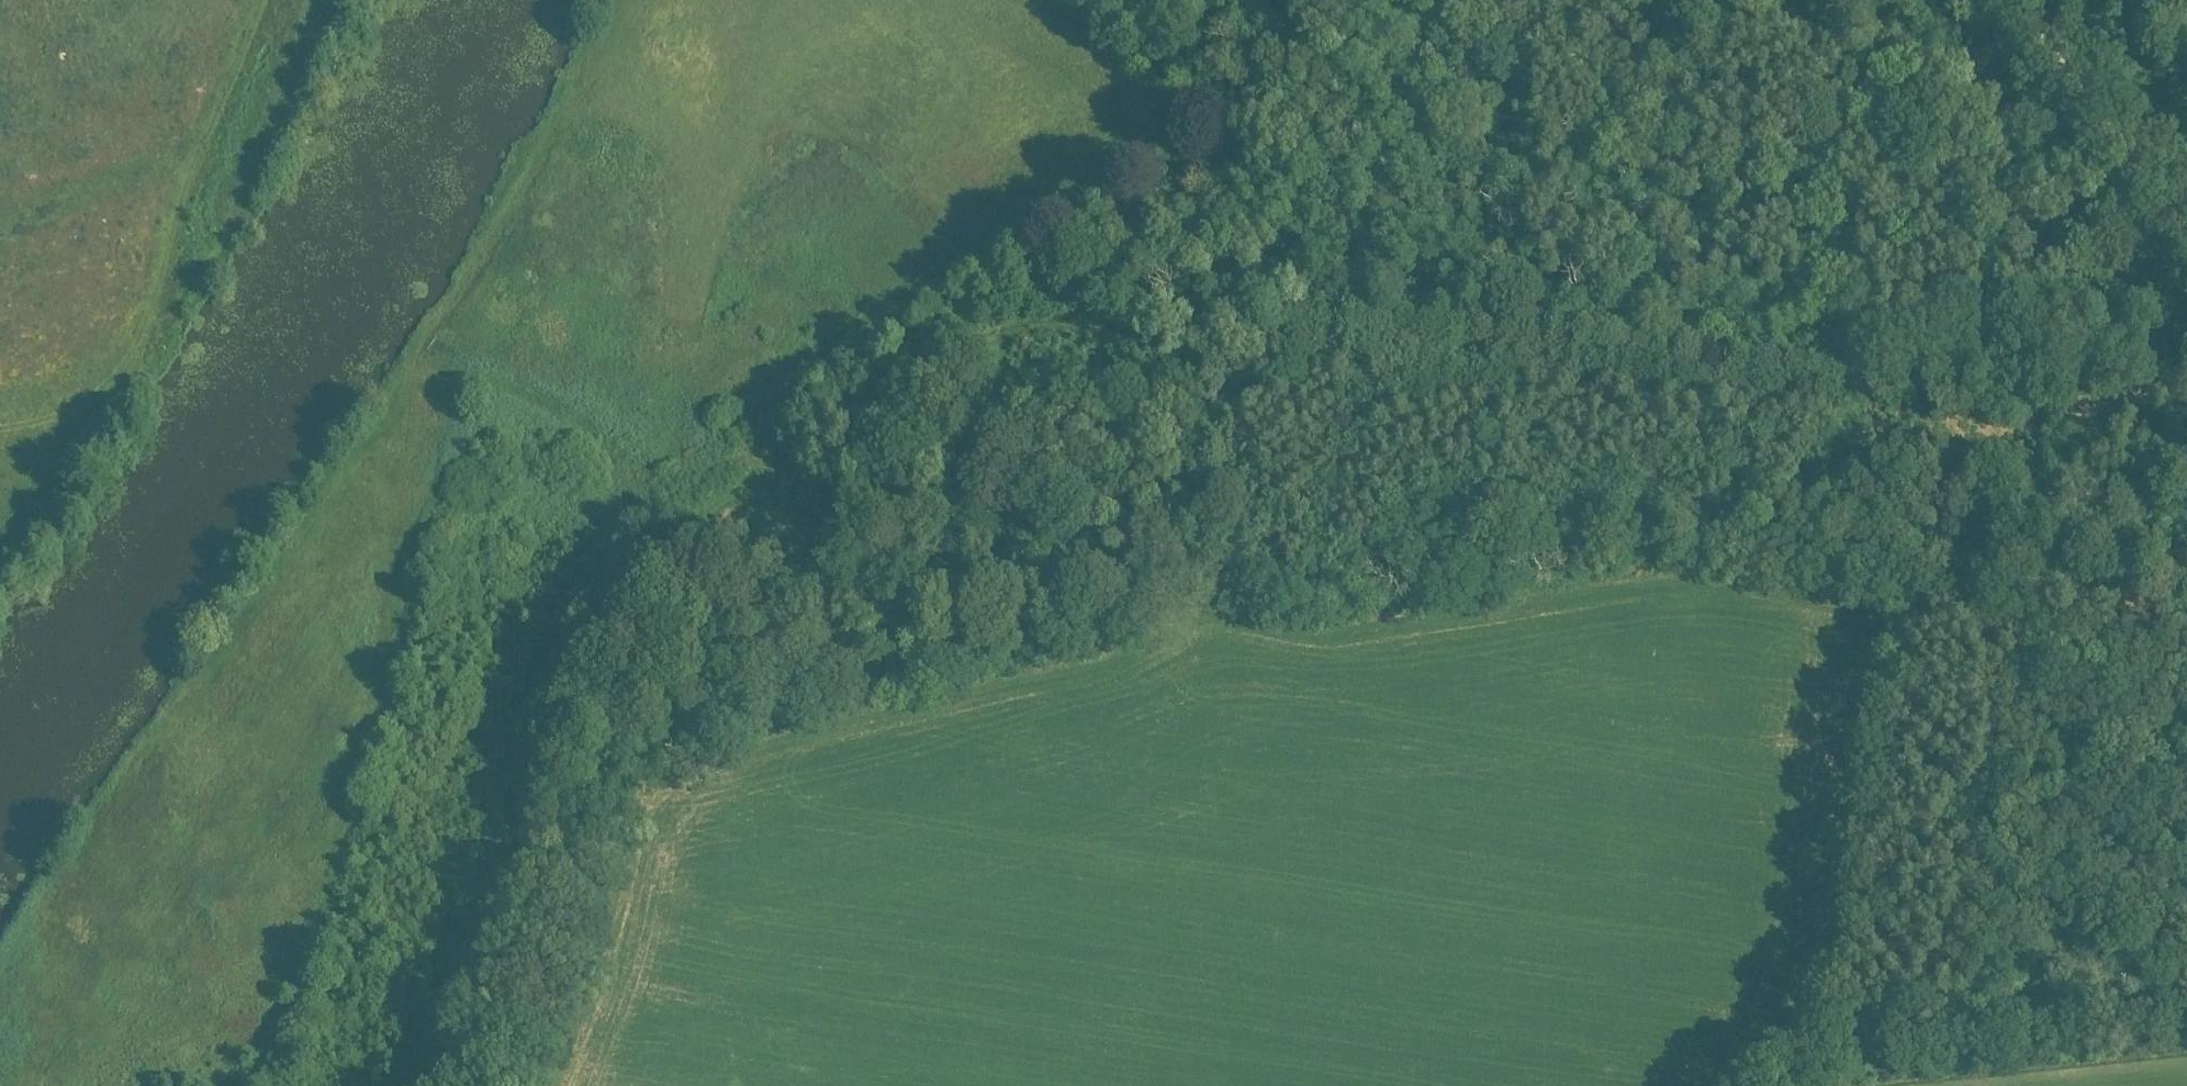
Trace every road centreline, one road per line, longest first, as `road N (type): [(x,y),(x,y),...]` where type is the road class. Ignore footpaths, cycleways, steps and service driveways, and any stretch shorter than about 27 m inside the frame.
road 1 (track): [(2186,229),(2011,0)]

